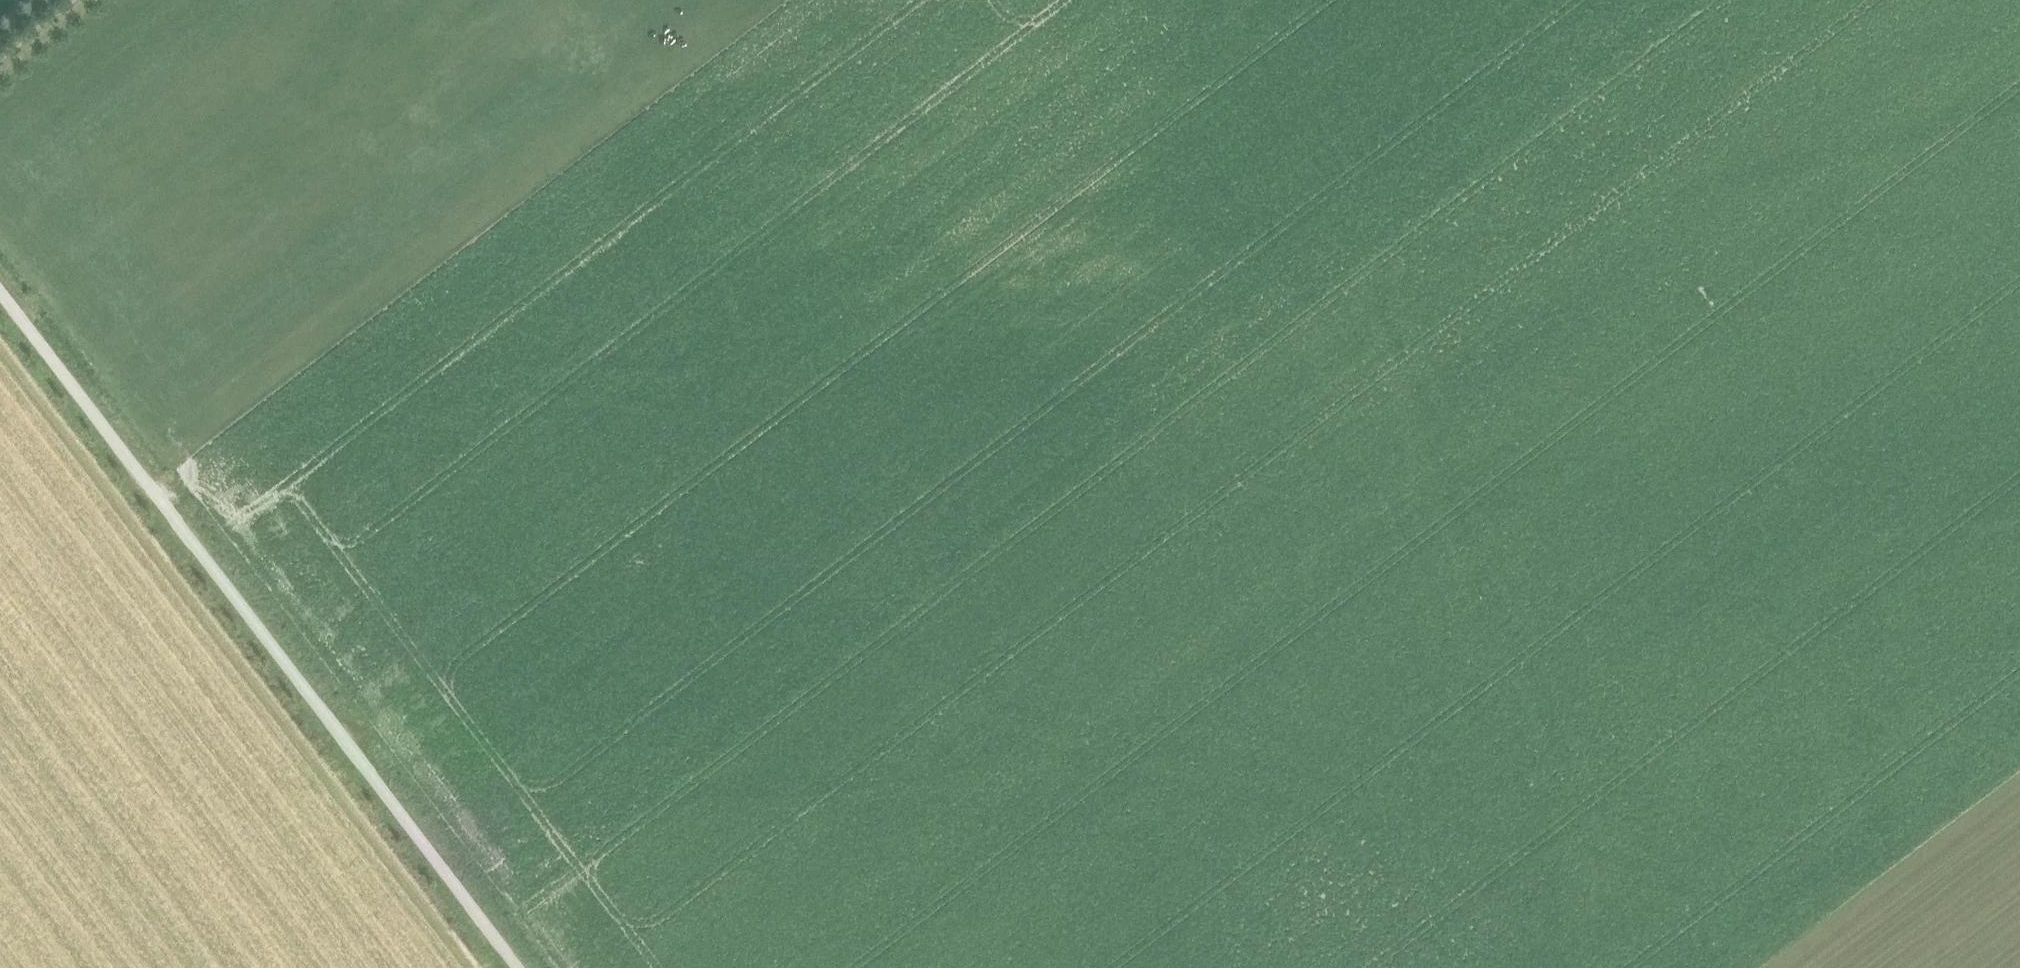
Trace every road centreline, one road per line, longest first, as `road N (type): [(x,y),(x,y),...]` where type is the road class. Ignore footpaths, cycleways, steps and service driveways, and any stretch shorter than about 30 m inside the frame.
road 1 (unclassified): [(520,967),(0,290)]

